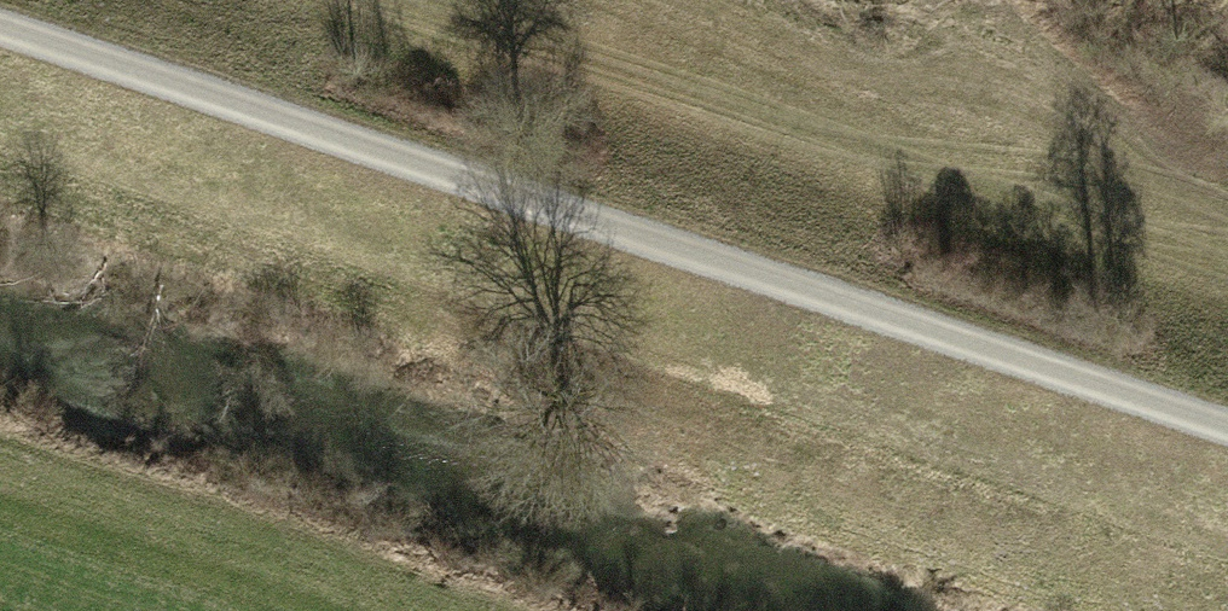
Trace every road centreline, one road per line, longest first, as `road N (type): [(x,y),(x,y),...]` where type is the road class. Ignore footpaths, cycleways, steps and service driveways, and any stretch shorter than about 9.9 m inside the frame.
road 1 (track): [(0,33),(1227,430)]
road 2 (track): [(378,0),(1227,278)]

